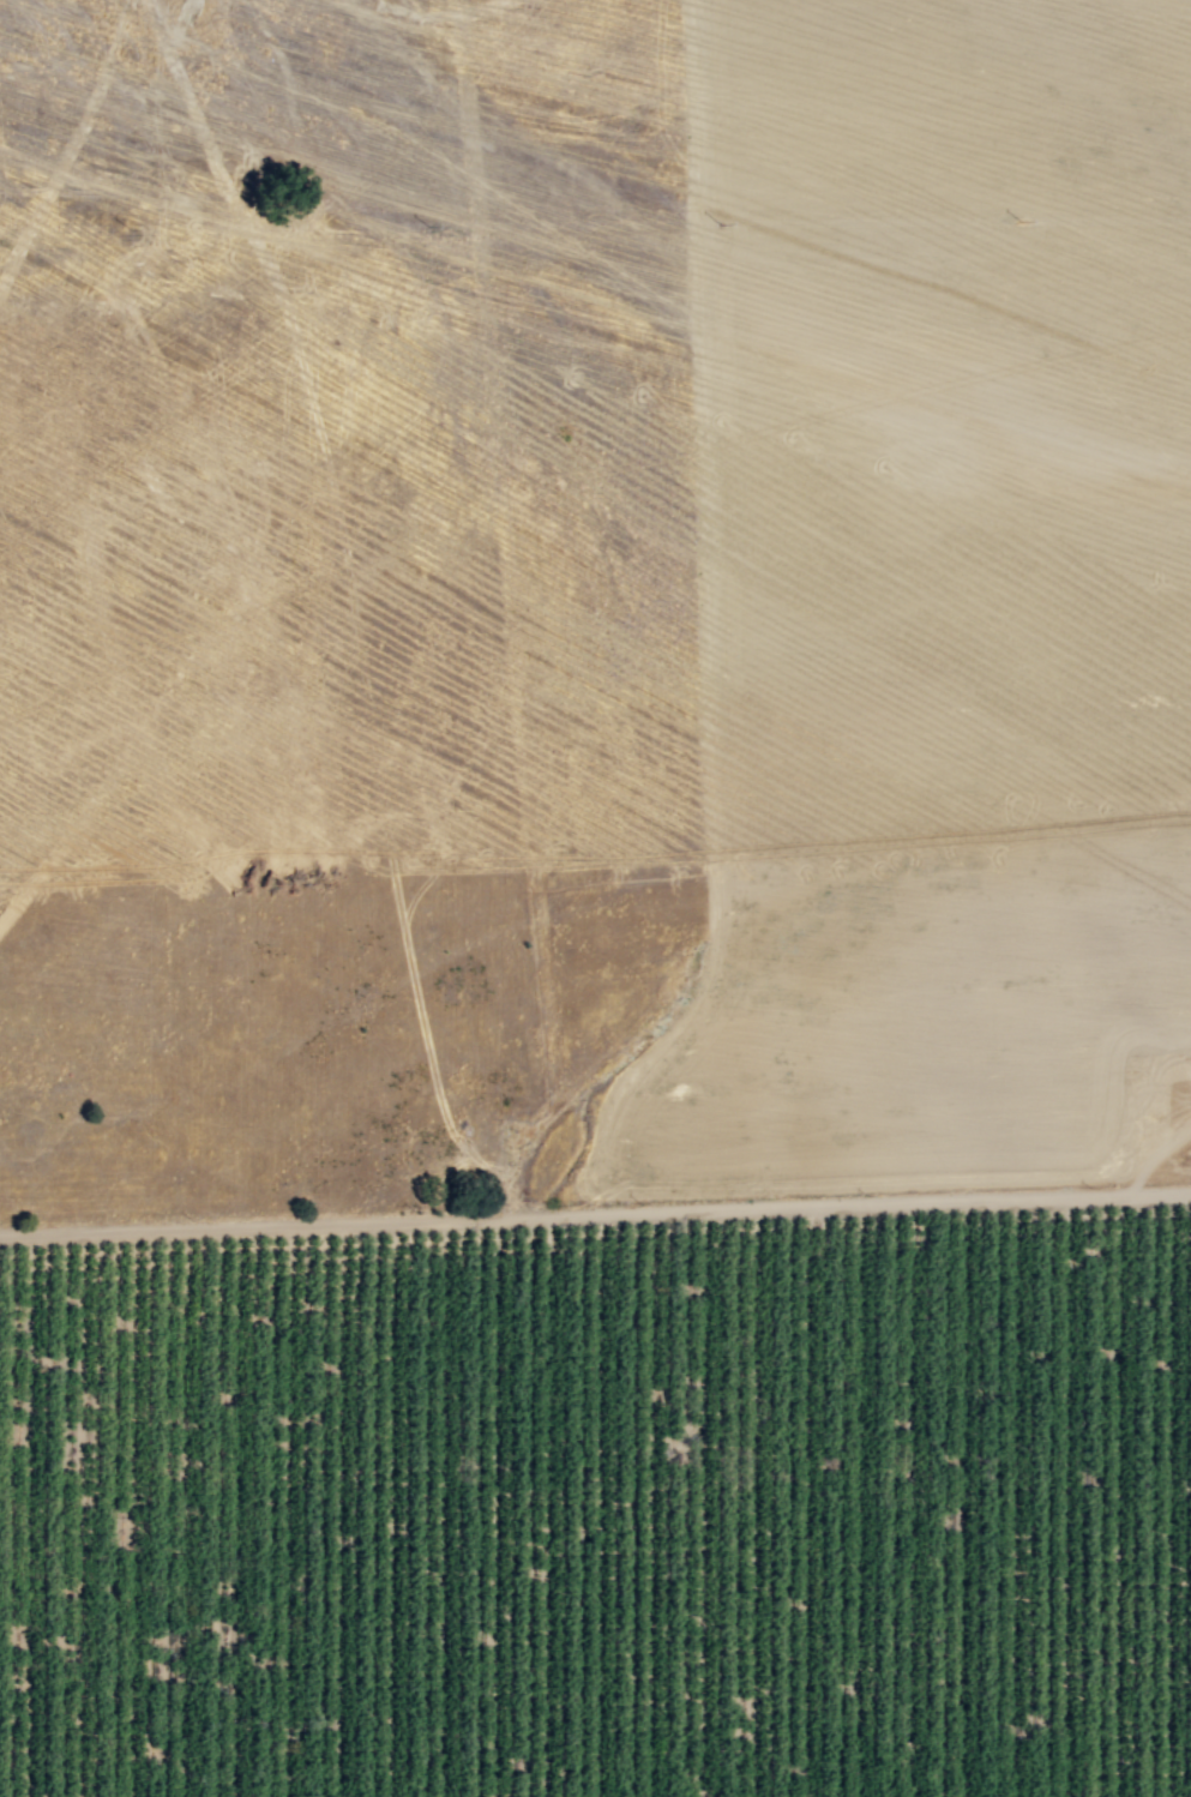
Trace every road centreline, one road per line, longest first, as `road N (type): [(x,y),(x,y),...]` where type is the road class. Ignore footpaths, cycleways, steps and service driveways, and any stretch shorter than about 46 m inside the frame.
road 1 (track): [(1190,1194),(0,1237)]

